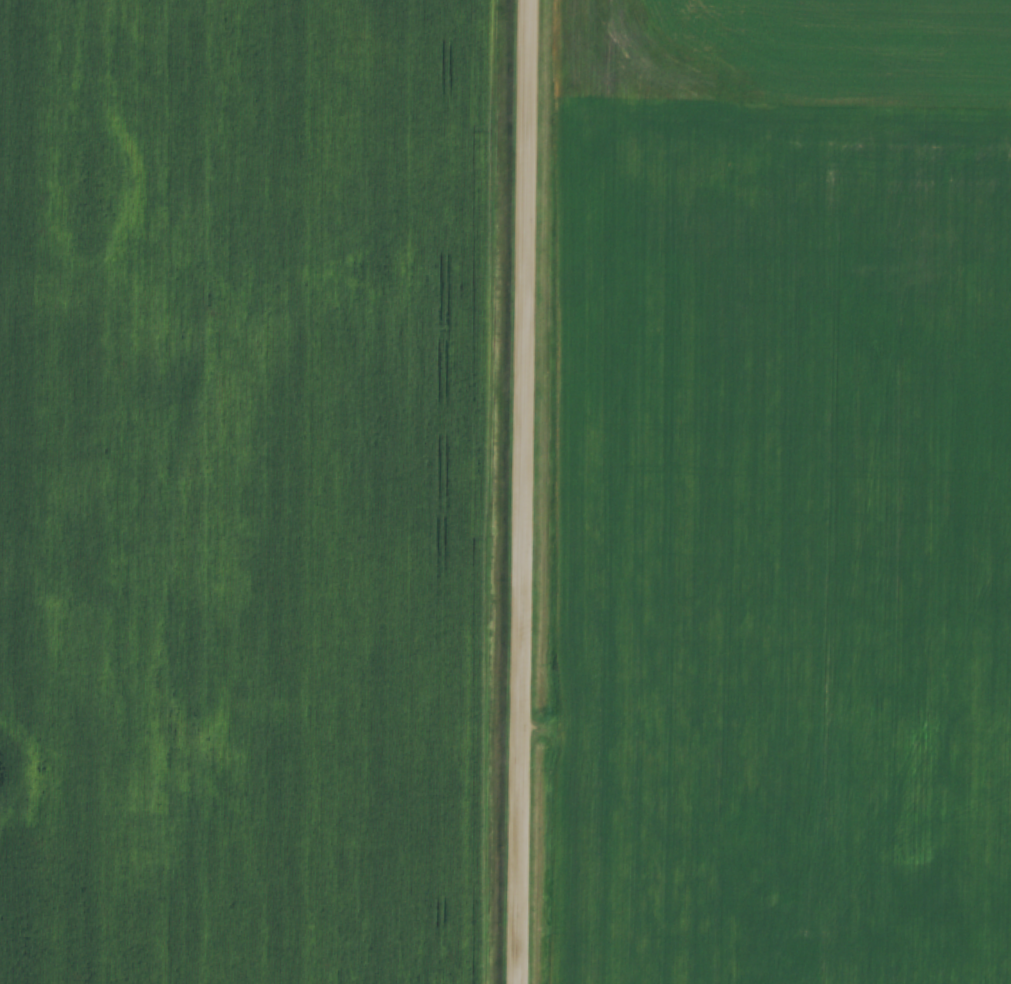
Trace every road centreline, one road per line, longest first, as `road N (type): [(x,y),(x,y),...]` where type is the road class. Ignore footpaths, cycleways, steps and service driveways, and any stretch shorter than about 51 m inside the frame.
road 1 (residential): [(524,983),(534,0)]

